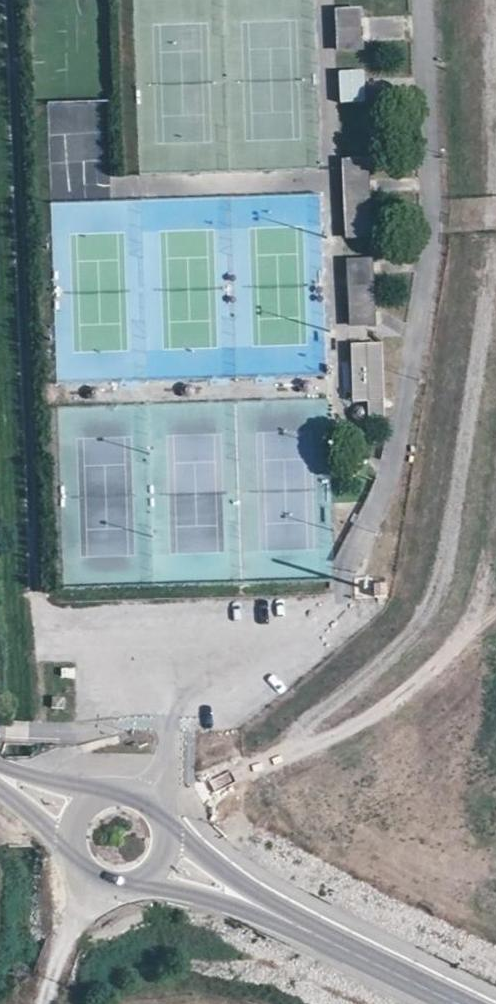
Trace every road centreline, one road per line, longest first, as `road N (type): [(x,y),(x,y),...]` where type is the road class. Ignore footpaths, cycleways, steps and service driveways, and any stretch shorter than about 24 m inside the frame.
road 1 (tertiary): [(250,901),(449,1003)]
road 2 (track): [(46,1003),(95,881)]

